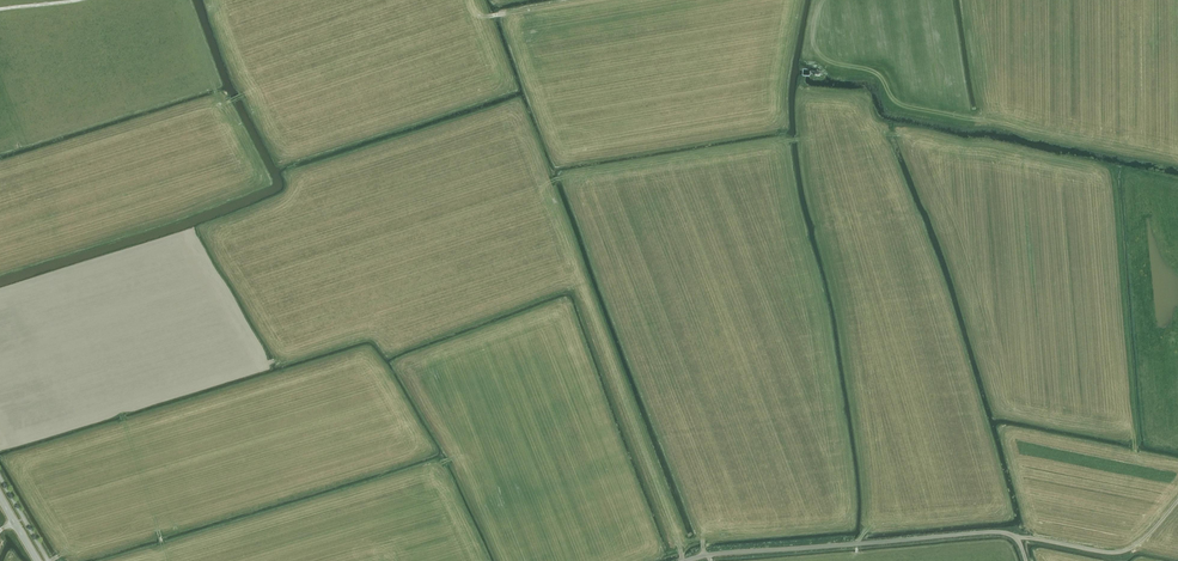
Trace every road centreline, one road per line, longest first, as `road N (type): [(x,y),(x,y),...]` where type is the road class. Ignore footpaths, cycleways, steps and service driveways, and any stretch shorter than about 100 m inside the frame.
road 1 (track): [(684,560),(1015,536)]
road 2 (track): [(1015,536),(1123,551),(1177,500)]

